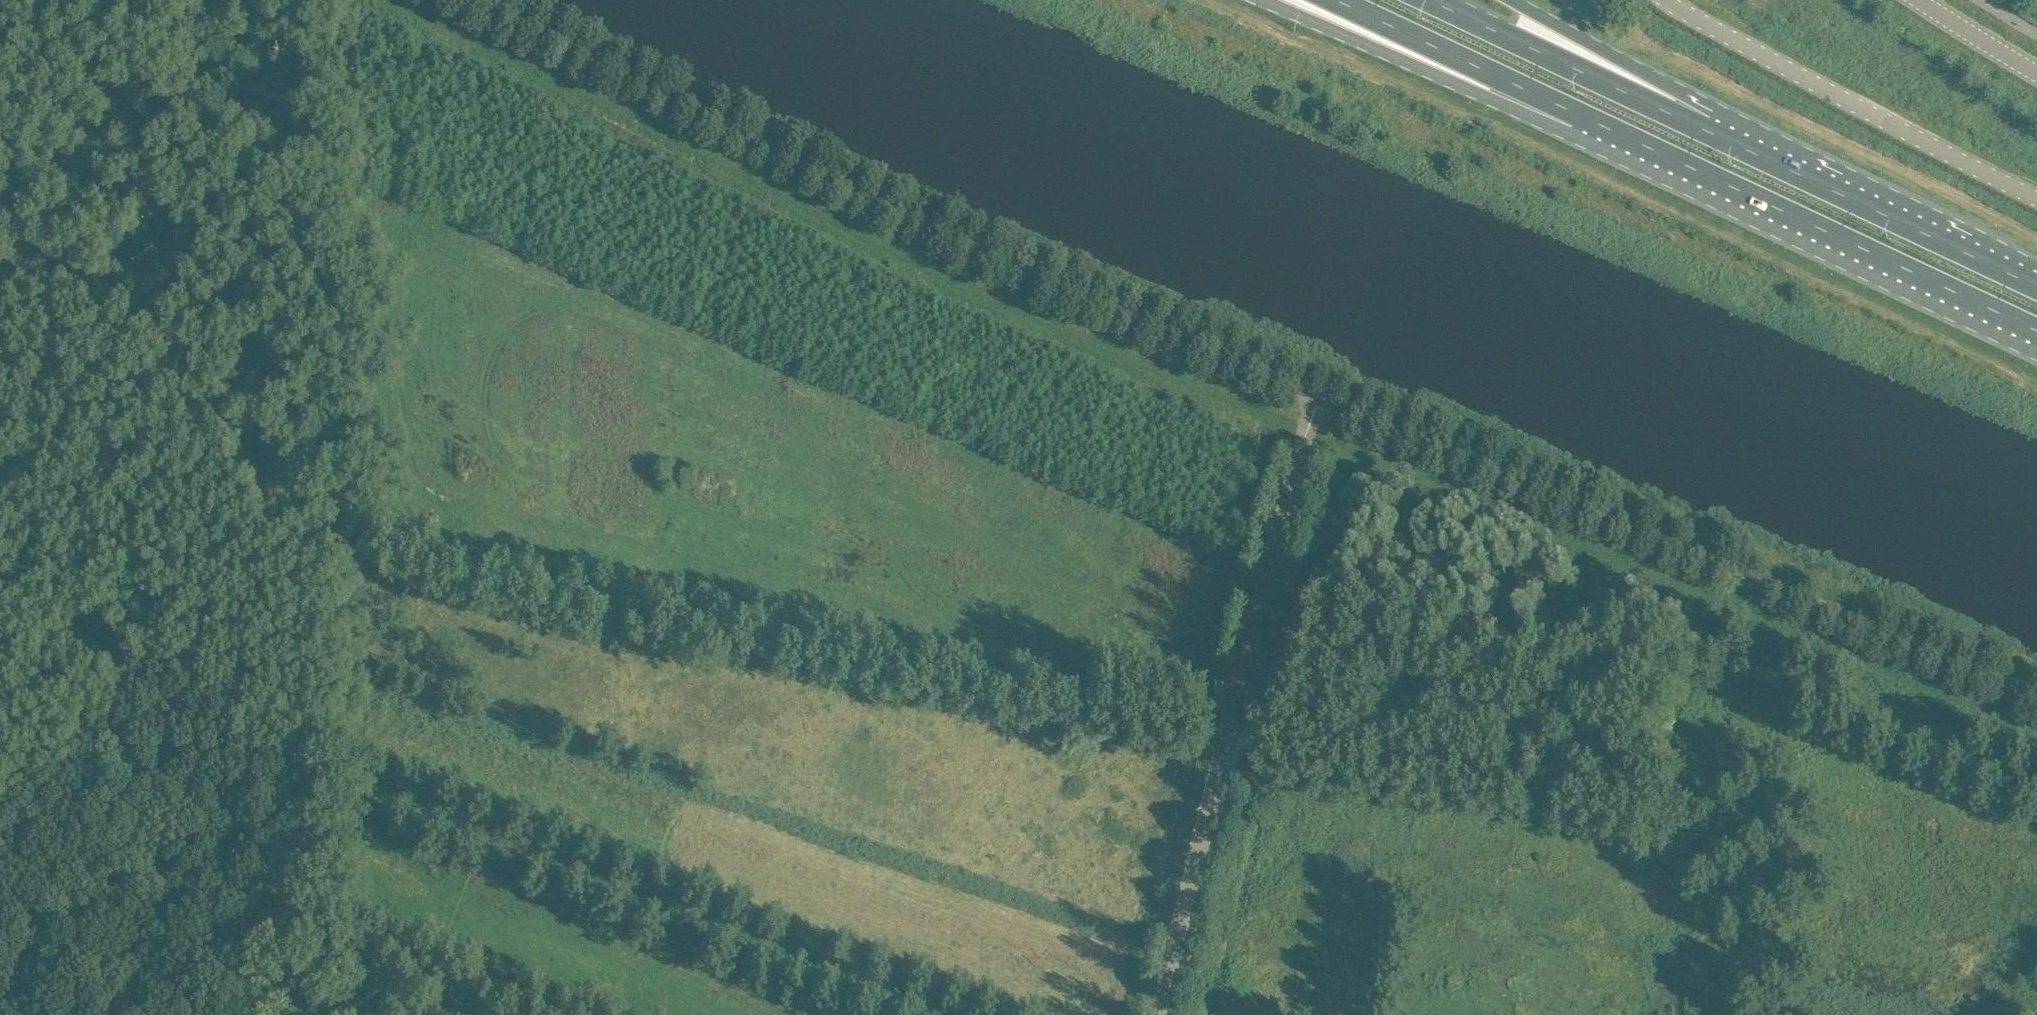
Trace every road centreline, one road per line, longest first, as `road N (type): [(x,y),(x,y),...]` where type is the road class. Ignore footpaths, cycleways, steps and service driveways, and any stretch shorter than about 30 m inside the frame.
road 1 (track): [(1231,722),(326,547),(0,508)]
road 2 (unclassified): [(1152,1014),(1319,400)]
road 3 (trunk): [(1582,117),(2036,330)]
road 4 (unclassified): [(1665,0),(2036,198)]
road 5 (trunk): [(2036,286),(1710,130)]
road 6 (trunk): [(1259,0),(1442,75),(1582,117)]
road 7 (trunk): [(1710,130),(1427,0)]
road 8 (trunk): [(1333,0),(1582,117)]
road 9 (trunk): [(1710,130),(1639,71),(1510,0)]
road 10 (tertiary): [(2036,73),(1920,0)]

